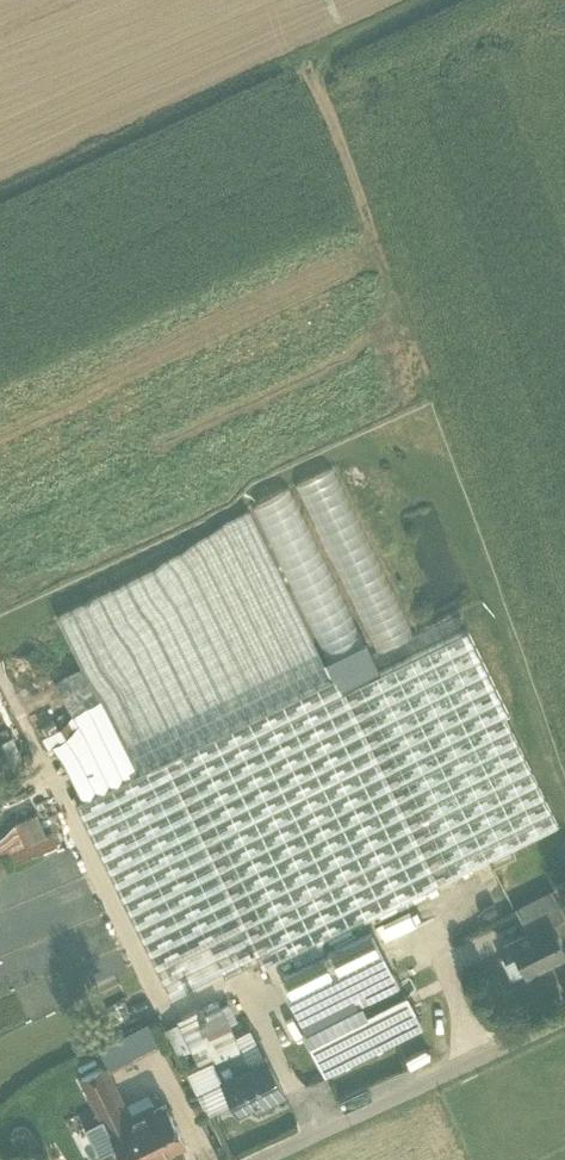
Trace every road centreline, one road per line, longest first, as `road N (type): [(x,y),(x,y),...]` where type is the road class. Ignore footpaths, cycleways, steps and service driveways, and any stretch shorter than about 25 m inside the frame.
road 1 (track): [(387,0),(0,181)]
road 2 (residential): [(564,1021),(261,1159)]

